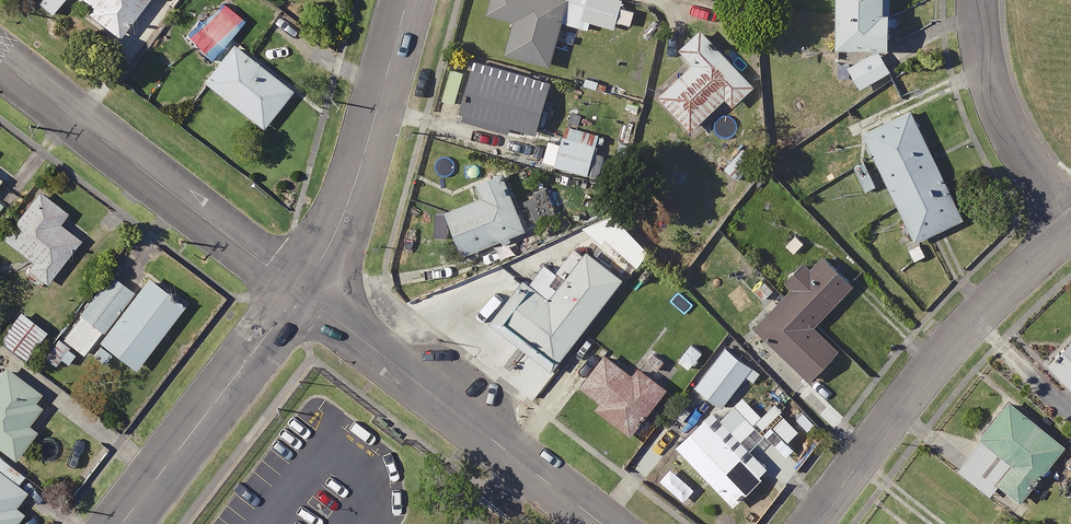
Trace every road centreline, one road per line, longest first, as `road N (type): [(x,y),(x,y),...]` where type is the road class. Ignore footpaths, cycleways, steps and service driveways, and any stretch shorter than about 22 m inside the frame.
road 1 (residential): [(811,523),(918,384),(1070,226)]
road 2 (residential): [(300,291),(602,523)]
road 3 (residential): [(0,58),(300,291)]
road 4 (tertiary): [(300,291),(354,189),(407,0)]
road 5 (tertiary): [(121,523),(300,291)]
road 6 (residential): [(1070,221),(994,105),(979,0)]

